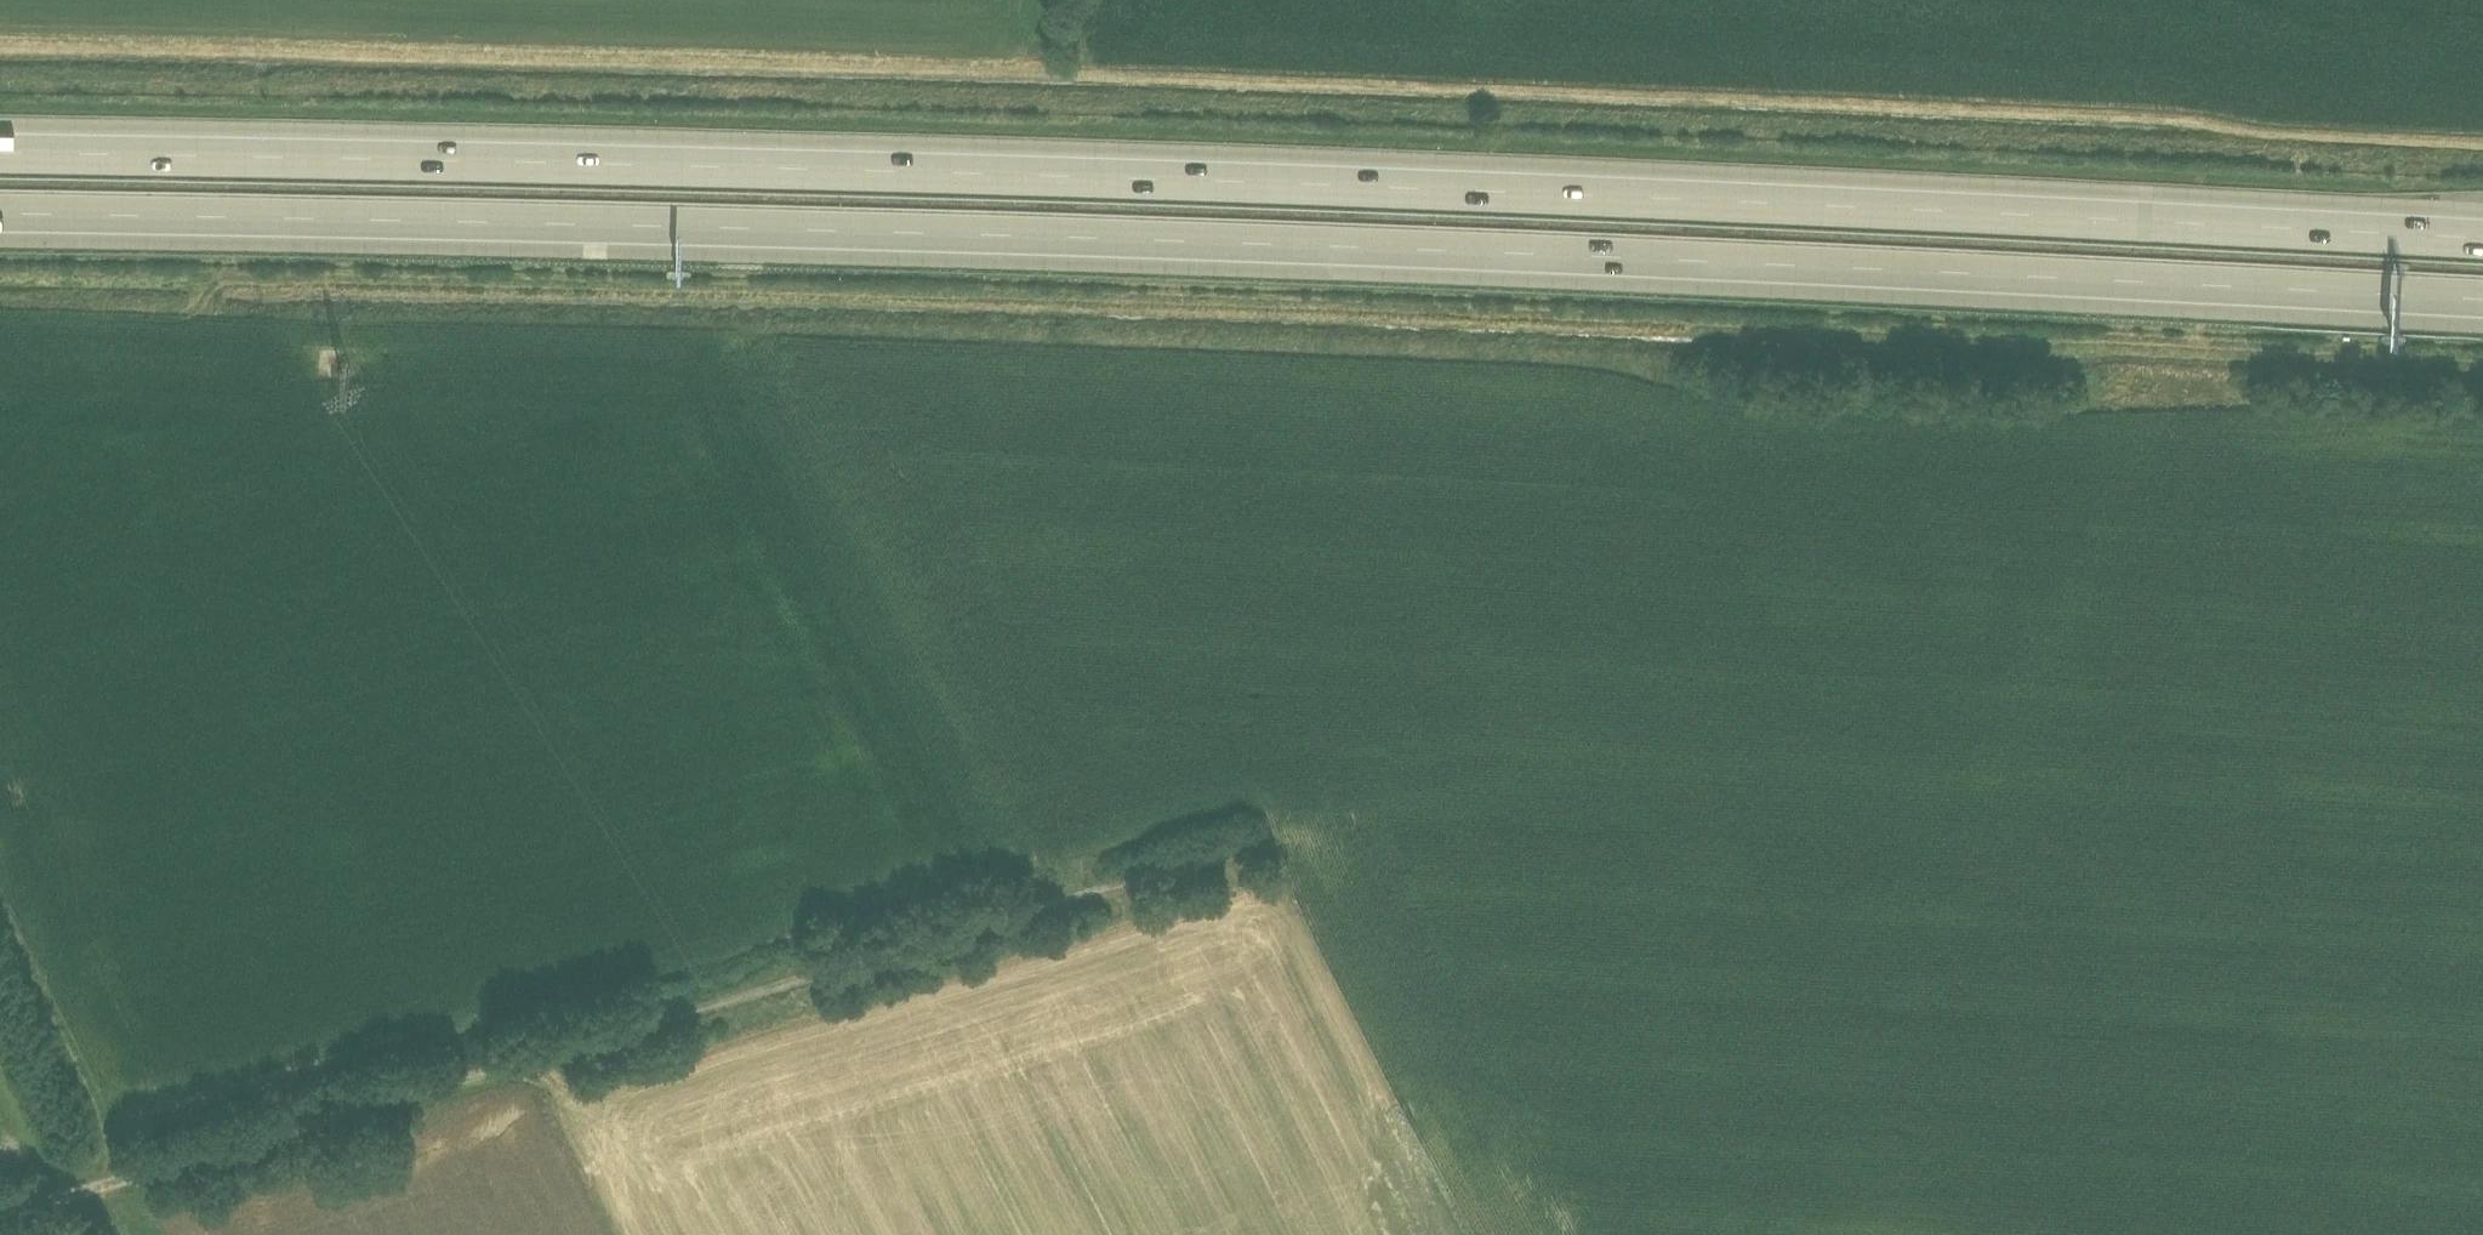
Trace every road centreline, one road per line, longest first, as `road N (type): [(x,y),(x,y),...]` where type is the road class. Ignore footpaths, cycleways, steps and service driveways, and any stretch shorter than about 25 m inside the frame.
road 1 (motorway): [(0,219),(1200,247),(2482,305)]
road 2 (motorway): [(2482,233),(798,163),(0,148)]
road 3 (track): [(1344,824),(0,1226)]

